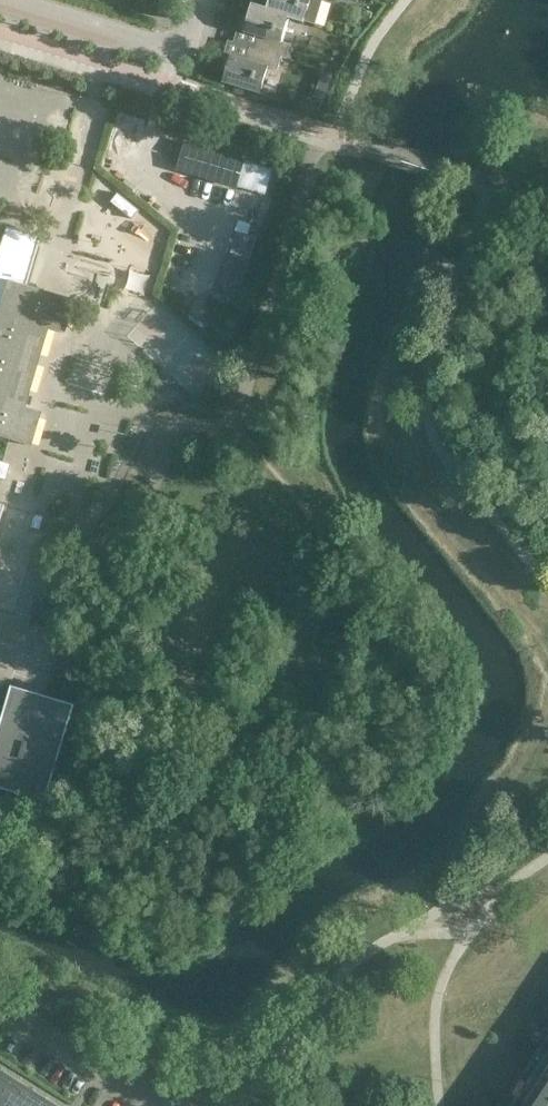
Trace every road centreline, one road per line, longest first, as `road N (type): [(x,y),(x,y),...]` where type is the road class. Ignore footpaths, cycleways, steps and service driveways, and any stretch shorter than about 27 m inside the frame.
road 1 (residential): [(13,0),(175,47),(192,30),(200,0)]
road 2 (unclassified): [(2,1011),(158,1105)]

